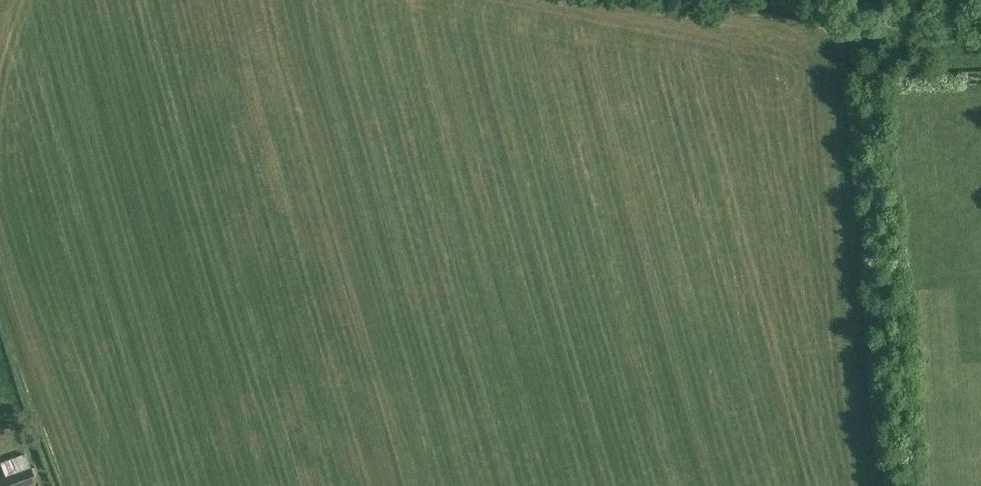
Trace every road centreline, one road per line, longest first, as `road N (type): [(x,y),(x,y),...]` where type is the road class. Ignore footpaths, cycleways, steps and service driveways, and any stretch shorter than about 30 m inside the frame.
road 1 (unclassified): [(980,37),(776,0)]

